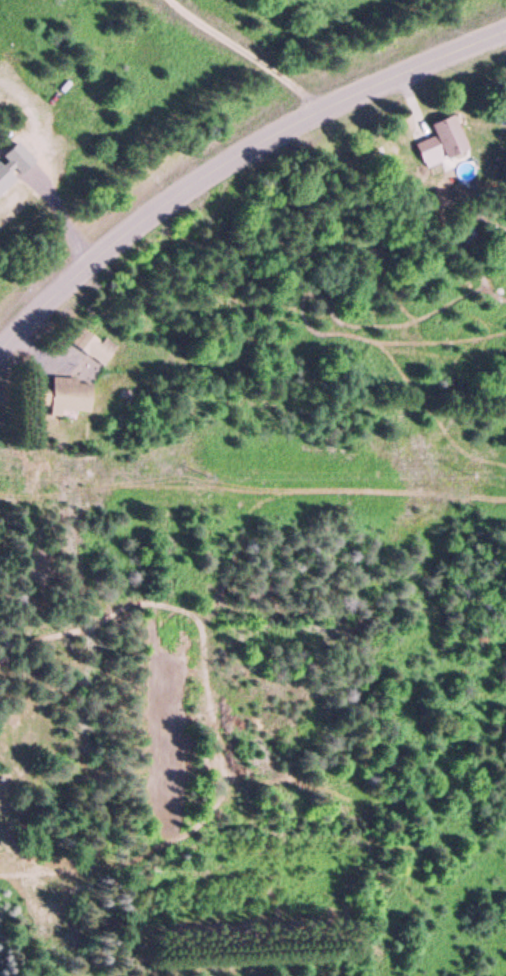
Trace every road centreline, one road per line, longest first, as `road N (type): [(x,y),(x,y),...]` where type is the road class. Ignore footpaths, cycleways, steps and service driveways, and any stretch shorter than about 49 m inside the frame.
road 1 (tertiary): [(0,354),(71,281),(203,177),(308,113),(505,31)]

